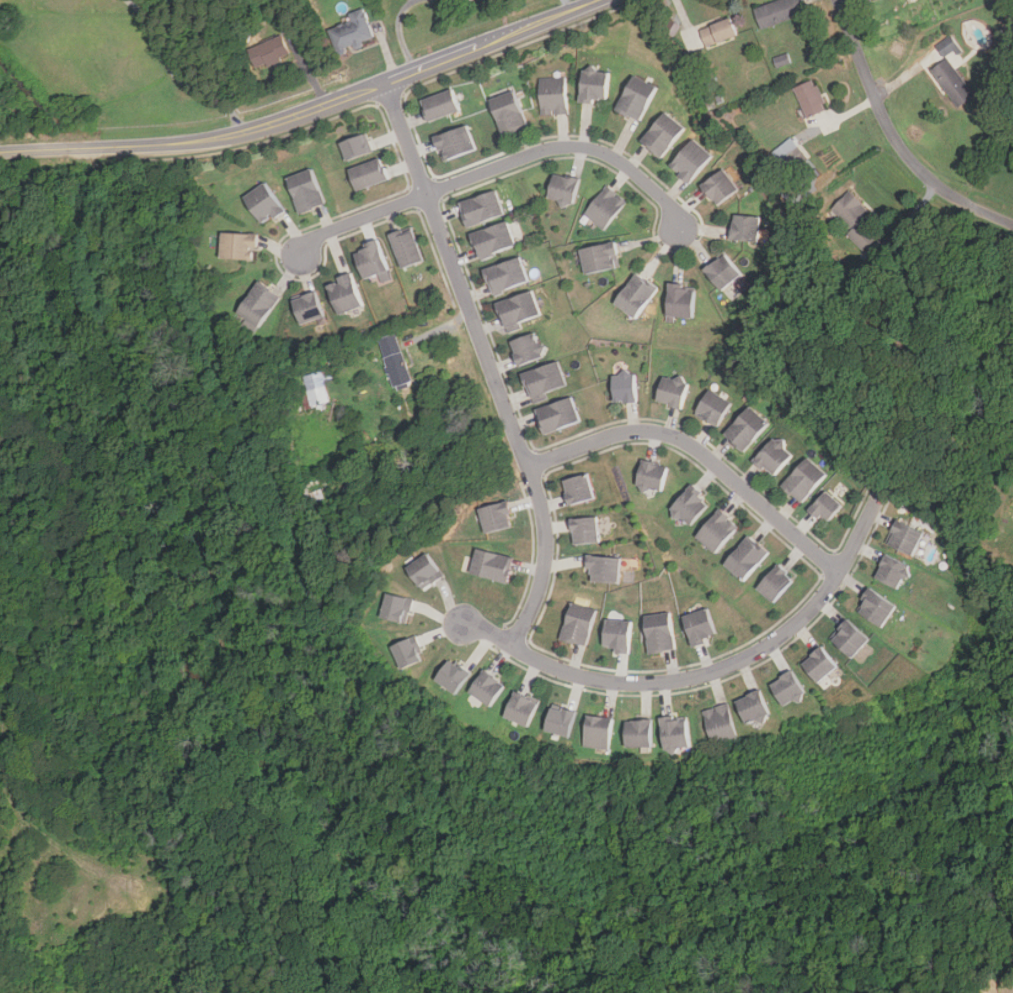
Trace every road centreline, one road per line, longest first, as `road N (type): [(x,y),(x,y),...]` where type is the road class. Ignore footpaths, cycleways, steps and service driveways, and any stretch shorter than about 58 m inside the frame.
road 1 (tertiary): [(0,151),(156,145),(245,132),(599,0)]
road 2 (residential): [(512,647),(545,566),(540,500),(384,83)]
road 3 (residential): [(463,622),(567,675),(623,685),(687,680),(753,656),(810,612),(881,488)]
road 4 (residential): [(298,257),(323,235),(547,149),(588,148),(622,163),(671,205),(679,229)]
road 5 (residential): [(528,466),(631,431),(675,437),(841,568)]
road 6 (residential): [(1012,225),(964,204),(914,165),(883,118),(839,0)]

